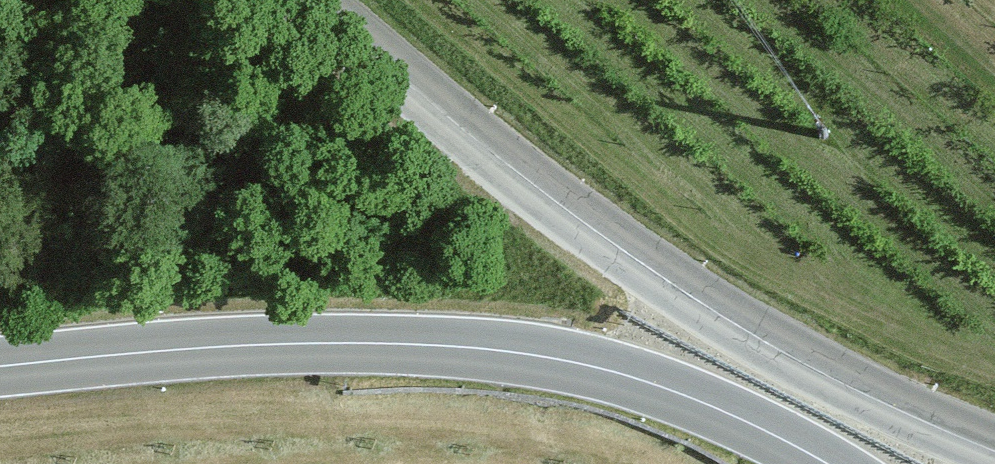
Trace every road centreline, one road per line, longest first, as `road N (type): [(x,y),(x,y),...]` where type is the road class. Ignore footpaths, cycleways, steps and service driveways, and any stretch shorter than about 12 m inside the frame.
road 1 (secondary): [(827,463),(661,386),(507,352),(265,345),(0,366)]
road 2 (tertiary): [(308,0),(481,144),(675,286),(874,400),(994,451)]

